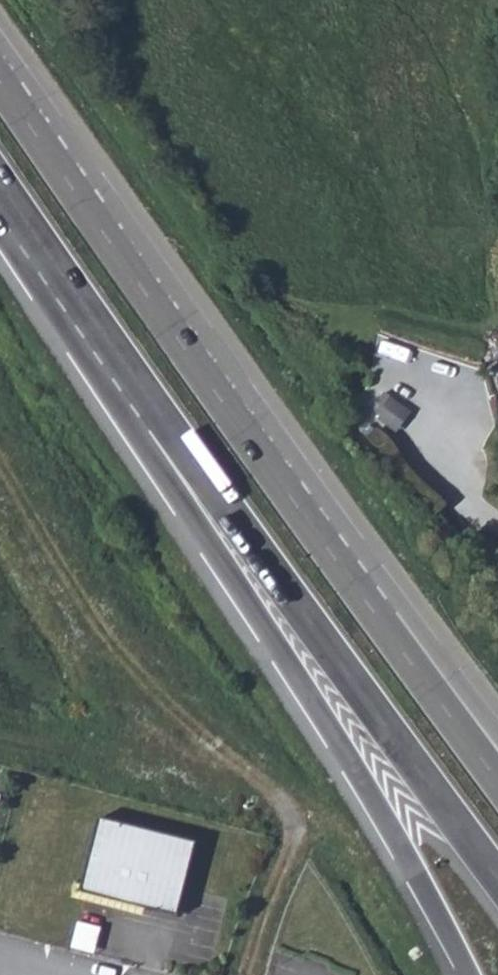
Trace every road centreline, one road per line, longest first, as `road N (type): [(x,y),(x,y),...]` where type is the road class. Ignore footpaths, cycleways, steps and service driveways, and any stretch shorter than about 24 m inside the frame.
road 1 (trunk): [(149,398),(135,432),(337,748),(469,974)]
road 2 (trunk): [(369,604),(0,80)]
road 3 (trunk): [(149,398),(497,877)]
road 4 (track): [(0,472),(112,645),(204,741),(274,793),(292,814),(293,838)]
road 5 (trunk): [(0,182),(149,398)]
road 6 (trunk): [(497,780),(369,604)]
road 7 (trunk): [(497,729),(404,608),(369,604)]
road 8 (unclassified): [(247,974),(293,838)]

